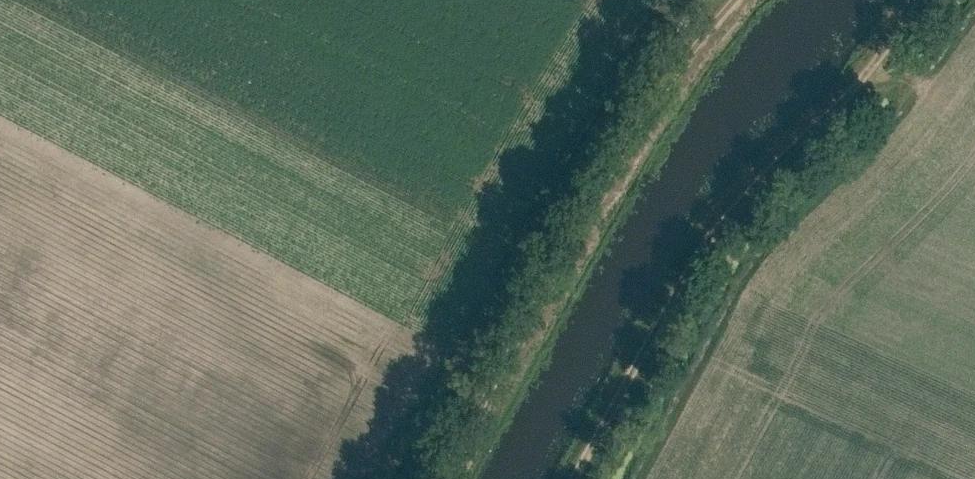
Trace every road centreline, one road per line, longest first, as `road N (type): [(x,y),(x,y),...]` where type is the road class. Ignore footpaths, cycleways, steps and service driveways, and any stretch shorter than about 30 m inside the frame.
road 1 (track): [(577,478),(723,230),(926,0)]
road 2 (track): [(731,0),(652,105),(444,478)]

